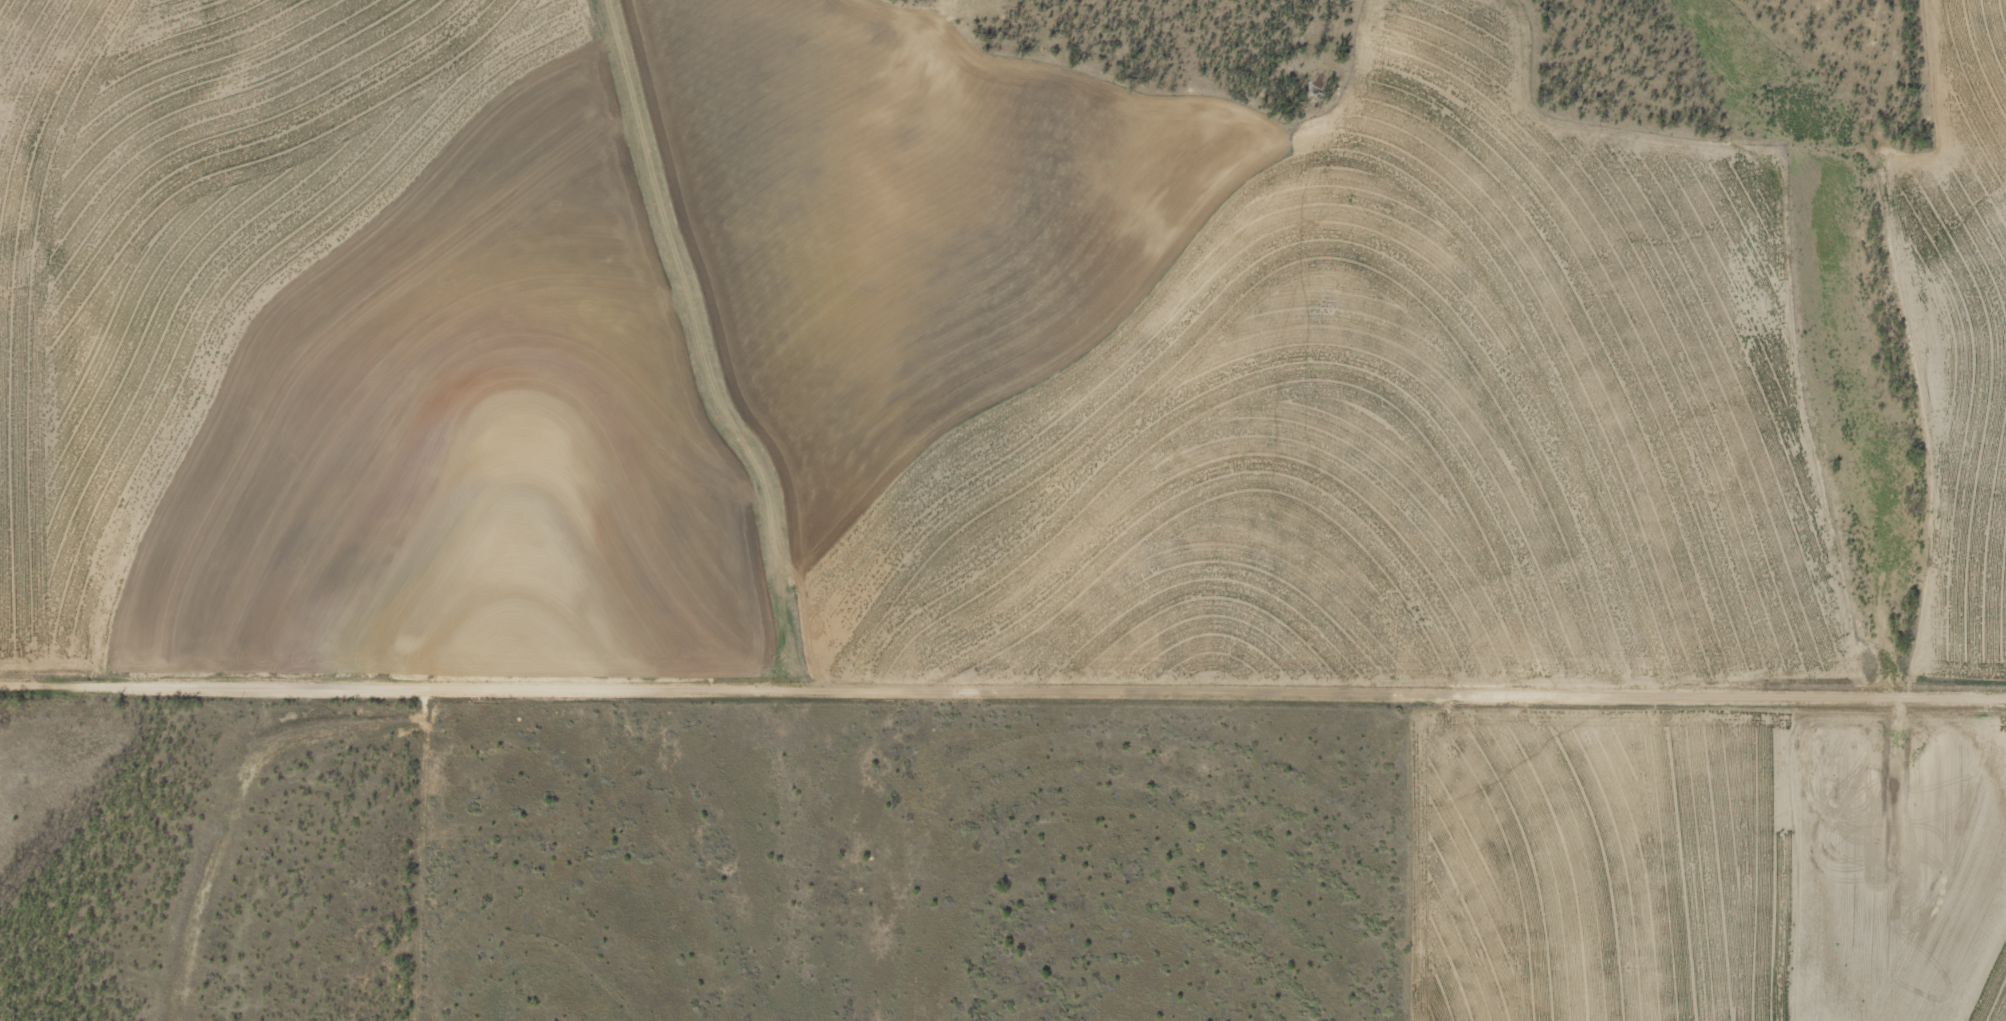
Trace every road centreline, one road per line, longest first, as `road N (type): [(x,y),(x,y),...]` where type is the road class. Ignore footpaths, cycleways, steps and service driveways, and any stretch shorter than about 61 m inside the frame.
road 1 (residential): [(2005,702),(0,694)]
road 2 (residential): [(417,696),(389,1020)]

